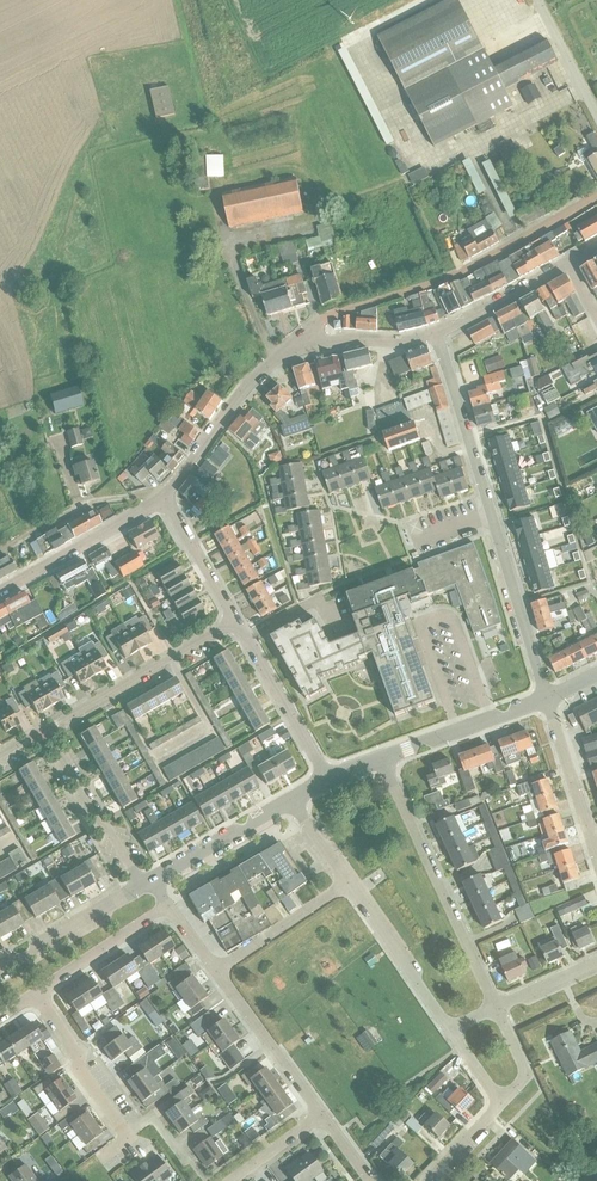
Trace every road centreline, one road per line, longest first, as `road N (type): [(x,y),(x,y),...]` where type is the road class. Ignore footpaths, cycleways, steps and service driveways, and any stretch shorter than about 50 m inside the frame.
road 1 (residential): [(546,699),(438,336)]
road 2 (residential): [(596,193),(500,253),(320,323),(313,342)]
road 3 (residential): [(496,1005),(381,758)]
road 4 (residential): [(46,730),(238,622)]
road 5 (unclassified): [(165,499),(260,378),(313,342)]
road 6 (unclassified): [(0,589),(165,499)]
road 7 (residential): [(140,887),(46,730)]
road 8 (residential): [(453,1030),(347,881)]
road 9 (residential): [(328,780),(238,622)]
road 10 (residential): [(322,1116),(219,970)]
road 11 (tertiary): [(381,758),(546,699)]
road 12 (residential): [(130,1136),(34,994)]
road 13 (residential): [(596,855),(546,699)]
road 14 (tertiary): [(0,967),(140,887)]
road 15 (residential): [(34,994),(168,905)]
road 16 (tertiary): [(154,880),(293,800)]
road 17 (residential): [(219,970),(347,881)]
road 18 (unclassified): [(438,336),(569,264)]
road 19 (residential): [(238,622),(165,499)]
road 20 (unclassified): [(313,342),(438,336)]

